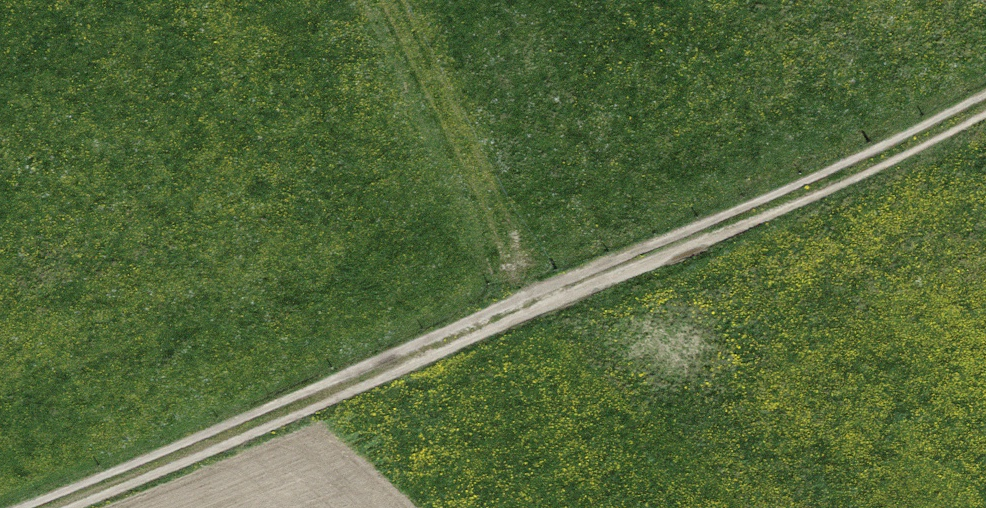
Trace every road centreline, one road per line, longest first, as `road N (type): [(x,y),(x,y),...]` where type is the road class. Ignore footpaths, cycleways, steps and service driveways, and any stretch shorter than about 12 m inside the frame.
road 1 (track): [(31,507),(532,304),(985,97)]
road 2 (track): [(532,304),(463,142),(390,0)]

